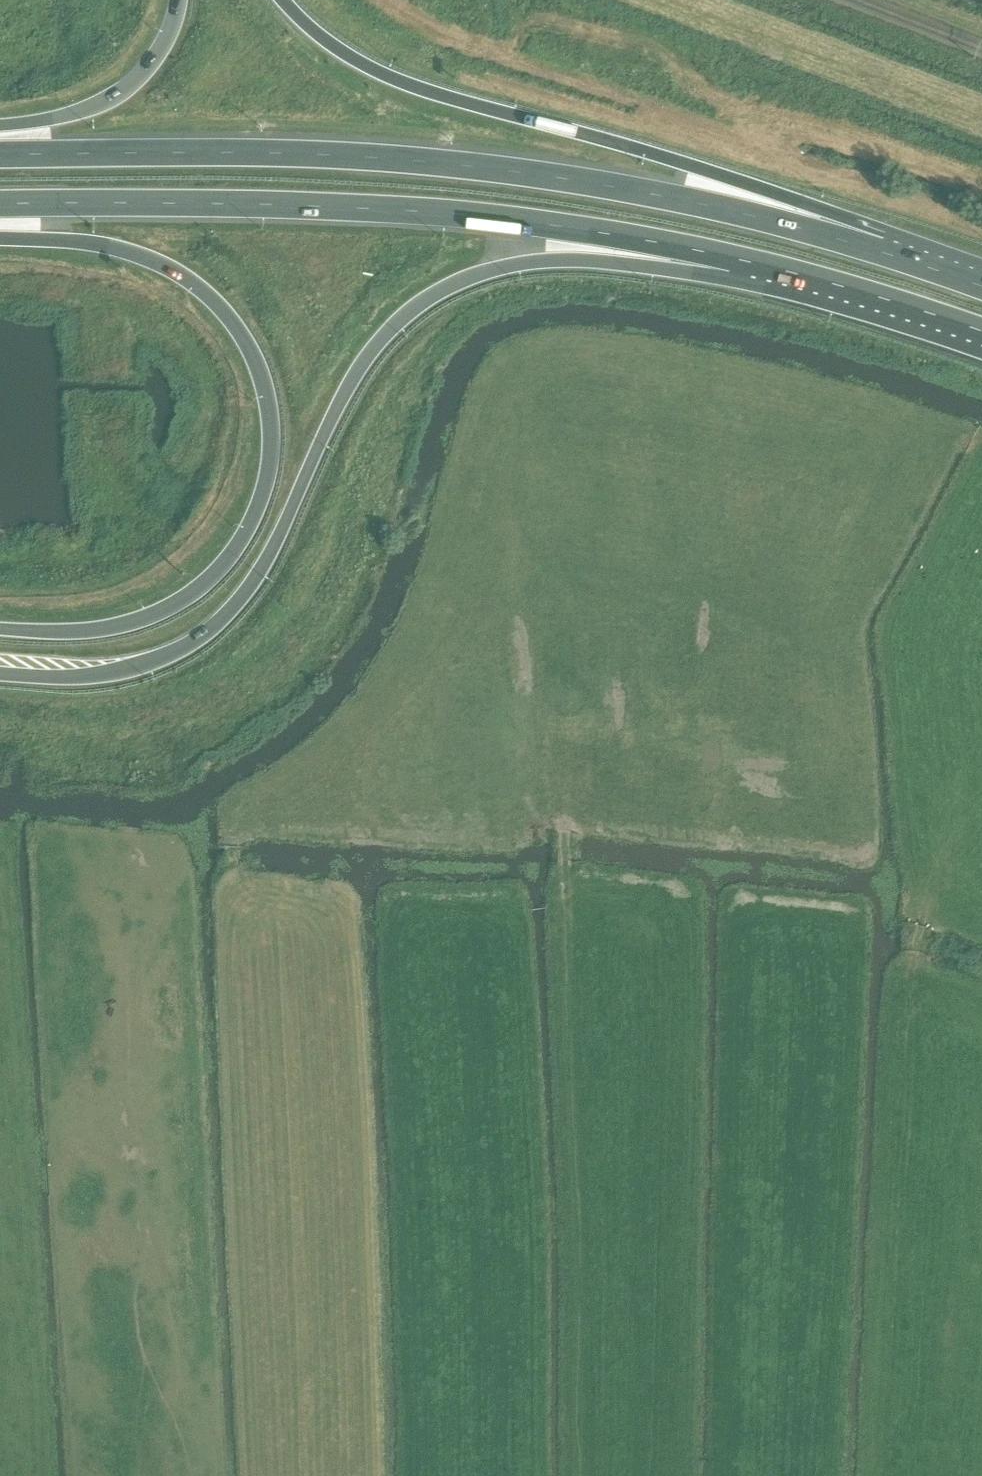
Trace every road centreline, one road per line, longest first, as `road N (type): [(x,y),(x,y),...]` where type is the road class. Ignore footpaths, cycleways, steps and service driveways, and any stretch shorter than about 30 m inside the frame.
road 1 (trunk): [(0,674),(117,674),(197,648),(276,554),(368,362),(446,287),(545,261),(731,257)]
road 2 (trunk): [(884,255),(672,199),(535,175),(318,159),(0,157)]
road 3 (trunk): [(0,238),(122,250),(203,290),(260,360),(273,434),(254,528),(215,578),(174,608),(74,635),(0,629)]
road 4 (trunk): [(0,204),(448,212),(731,257)]
road 5 (trunk): [(884,255),(821,211),(643,150),(397,82),(317,36),(281,0)]
road 6 (trunk): [(731,257),(981,332)]
road 7 (trunk): [(180,0),(162,48),(107,101),(0,126)]

